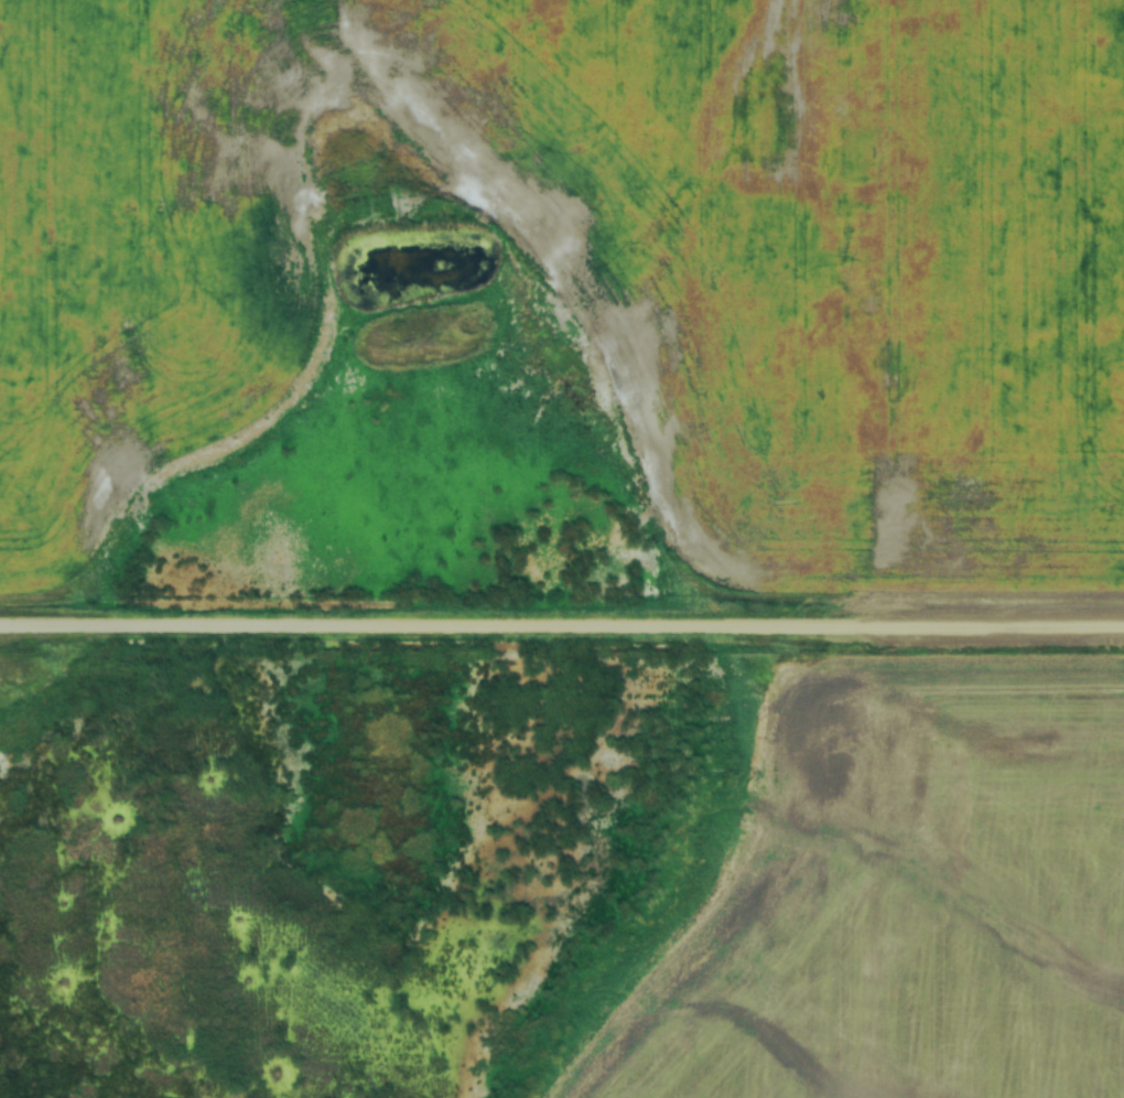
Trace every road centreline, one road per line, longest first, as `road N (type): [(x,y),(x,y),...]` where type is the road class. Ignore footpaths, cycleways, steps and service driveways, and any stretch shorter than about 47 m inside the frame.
road 1 (residential): [(1123,627),(0,625)]

